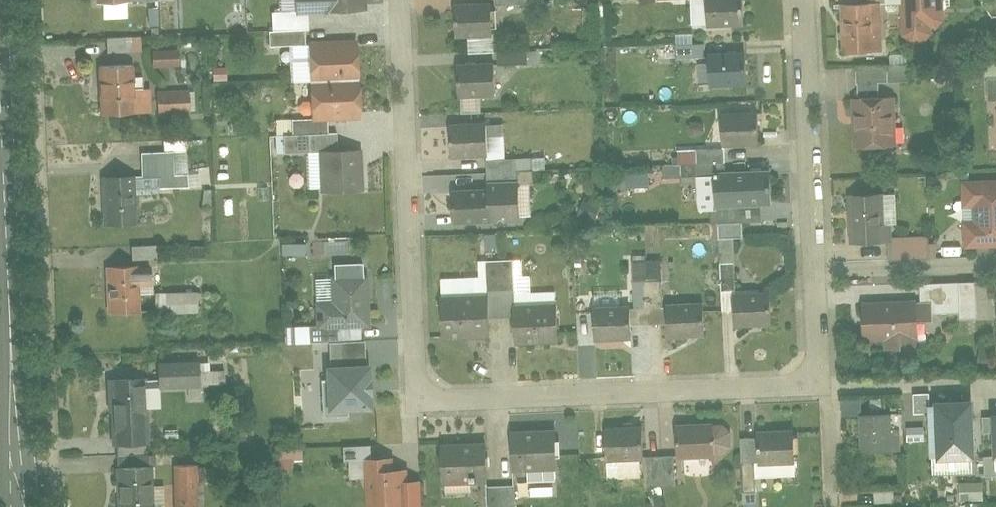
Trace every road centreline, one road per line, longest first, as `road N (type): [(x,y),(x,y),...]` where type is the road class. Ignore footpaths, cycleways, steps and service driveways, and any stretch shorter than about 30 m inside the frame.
road 1 (residential): [(403,0),(416,368),(464,400),(814,383)]
road 2 (tertiary): [(17,506),(0,54)]
road 3 (residential): [(797,0),(808,289)]
road 4 (residential): [(808,289),(995,278)]

